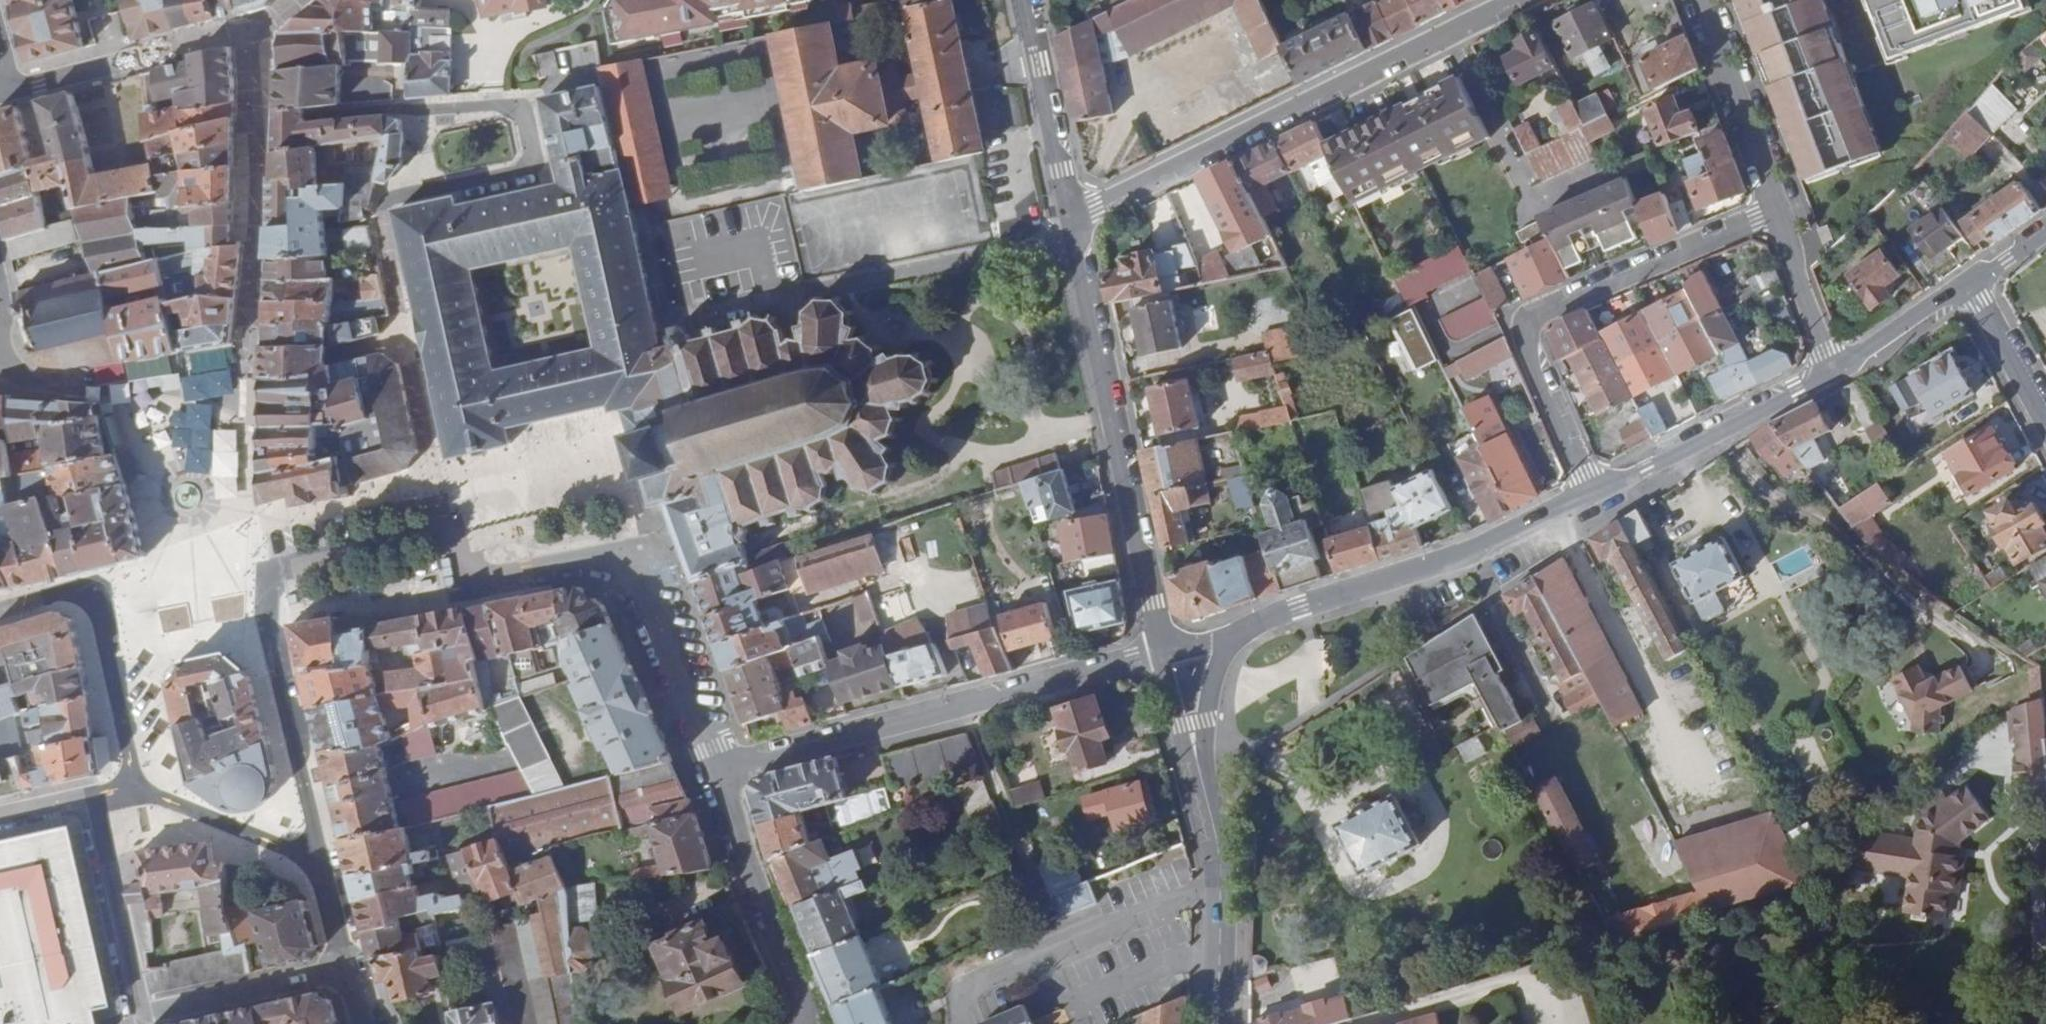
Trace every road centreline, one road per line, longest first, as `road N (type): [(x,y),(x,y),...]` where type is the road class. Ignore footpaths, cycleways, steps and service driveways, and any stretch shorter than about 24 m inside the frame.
road 1 (unclassified): [(718,766),(1184,648)]
road 2 (residential): [(325,862),(267,637),(270,569),(445,535)]
road 3 (residential): [(1511,0),(1095,205)]
road 4 (unclassified): [(1776,209),(1539,313),(1527,327),(1523,347),(1595,492)]
road 5 (residential): [(1072,217),(1152,602),(1164,636),(1184,648)]
road 6 (tertiary): [(1184,648),(1444,559),(1595,492)]
road 7 (residential): [(90,797),(138,1013),(349,970)]
road 8 (residential): [(445,535),(479,576),(623,554),(718,766)]
road 9 (residential): [(428,187),(385,197),(445,535)]
road 10 (tertiary): [(1217,1023),(1221,869),(1196,761),(1184,648)]
road 11 (residential): [(0,612),(62,596),(102,619),(142,785)]
road 12 (residential): [(718,766),(810,1015),(806,1023)]
road 13 (tertiary): [(1595,492),(1834,371)]
road 14 (residential): [(417,108),(513,104),(523,164),(428,187)]
road 15 (residential): [(259,31),(15,89)]
road 16 (unclassified): [(1776,209),(1700,0)]
road 17 (residential): [(1025,0),(1072,217)]
road 18 (residential): [(325,862),(168,803),(142,785)]
road 19 (unclassified): [(1834,371),(1776,209)]
road 20 (tertiary): [(1834,371),(1970,283)]
road 21 (residential): [(1970,283),(2045,421)]

